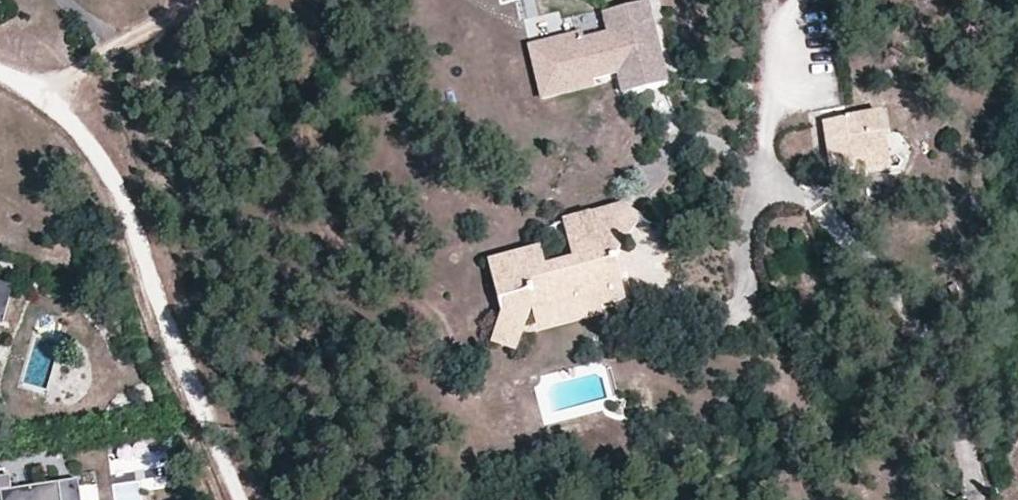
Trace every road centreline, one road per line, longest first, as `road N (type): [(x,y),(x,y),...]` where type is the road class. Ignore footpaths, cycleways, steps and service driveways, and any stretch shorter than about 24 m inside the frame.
road 1 (track): [(796,0),(776,50),(768,166),(889,297),(931,365),(976,499)]
road 2 (track): [(0,77),(71,121),(104,168),(240,499)]

